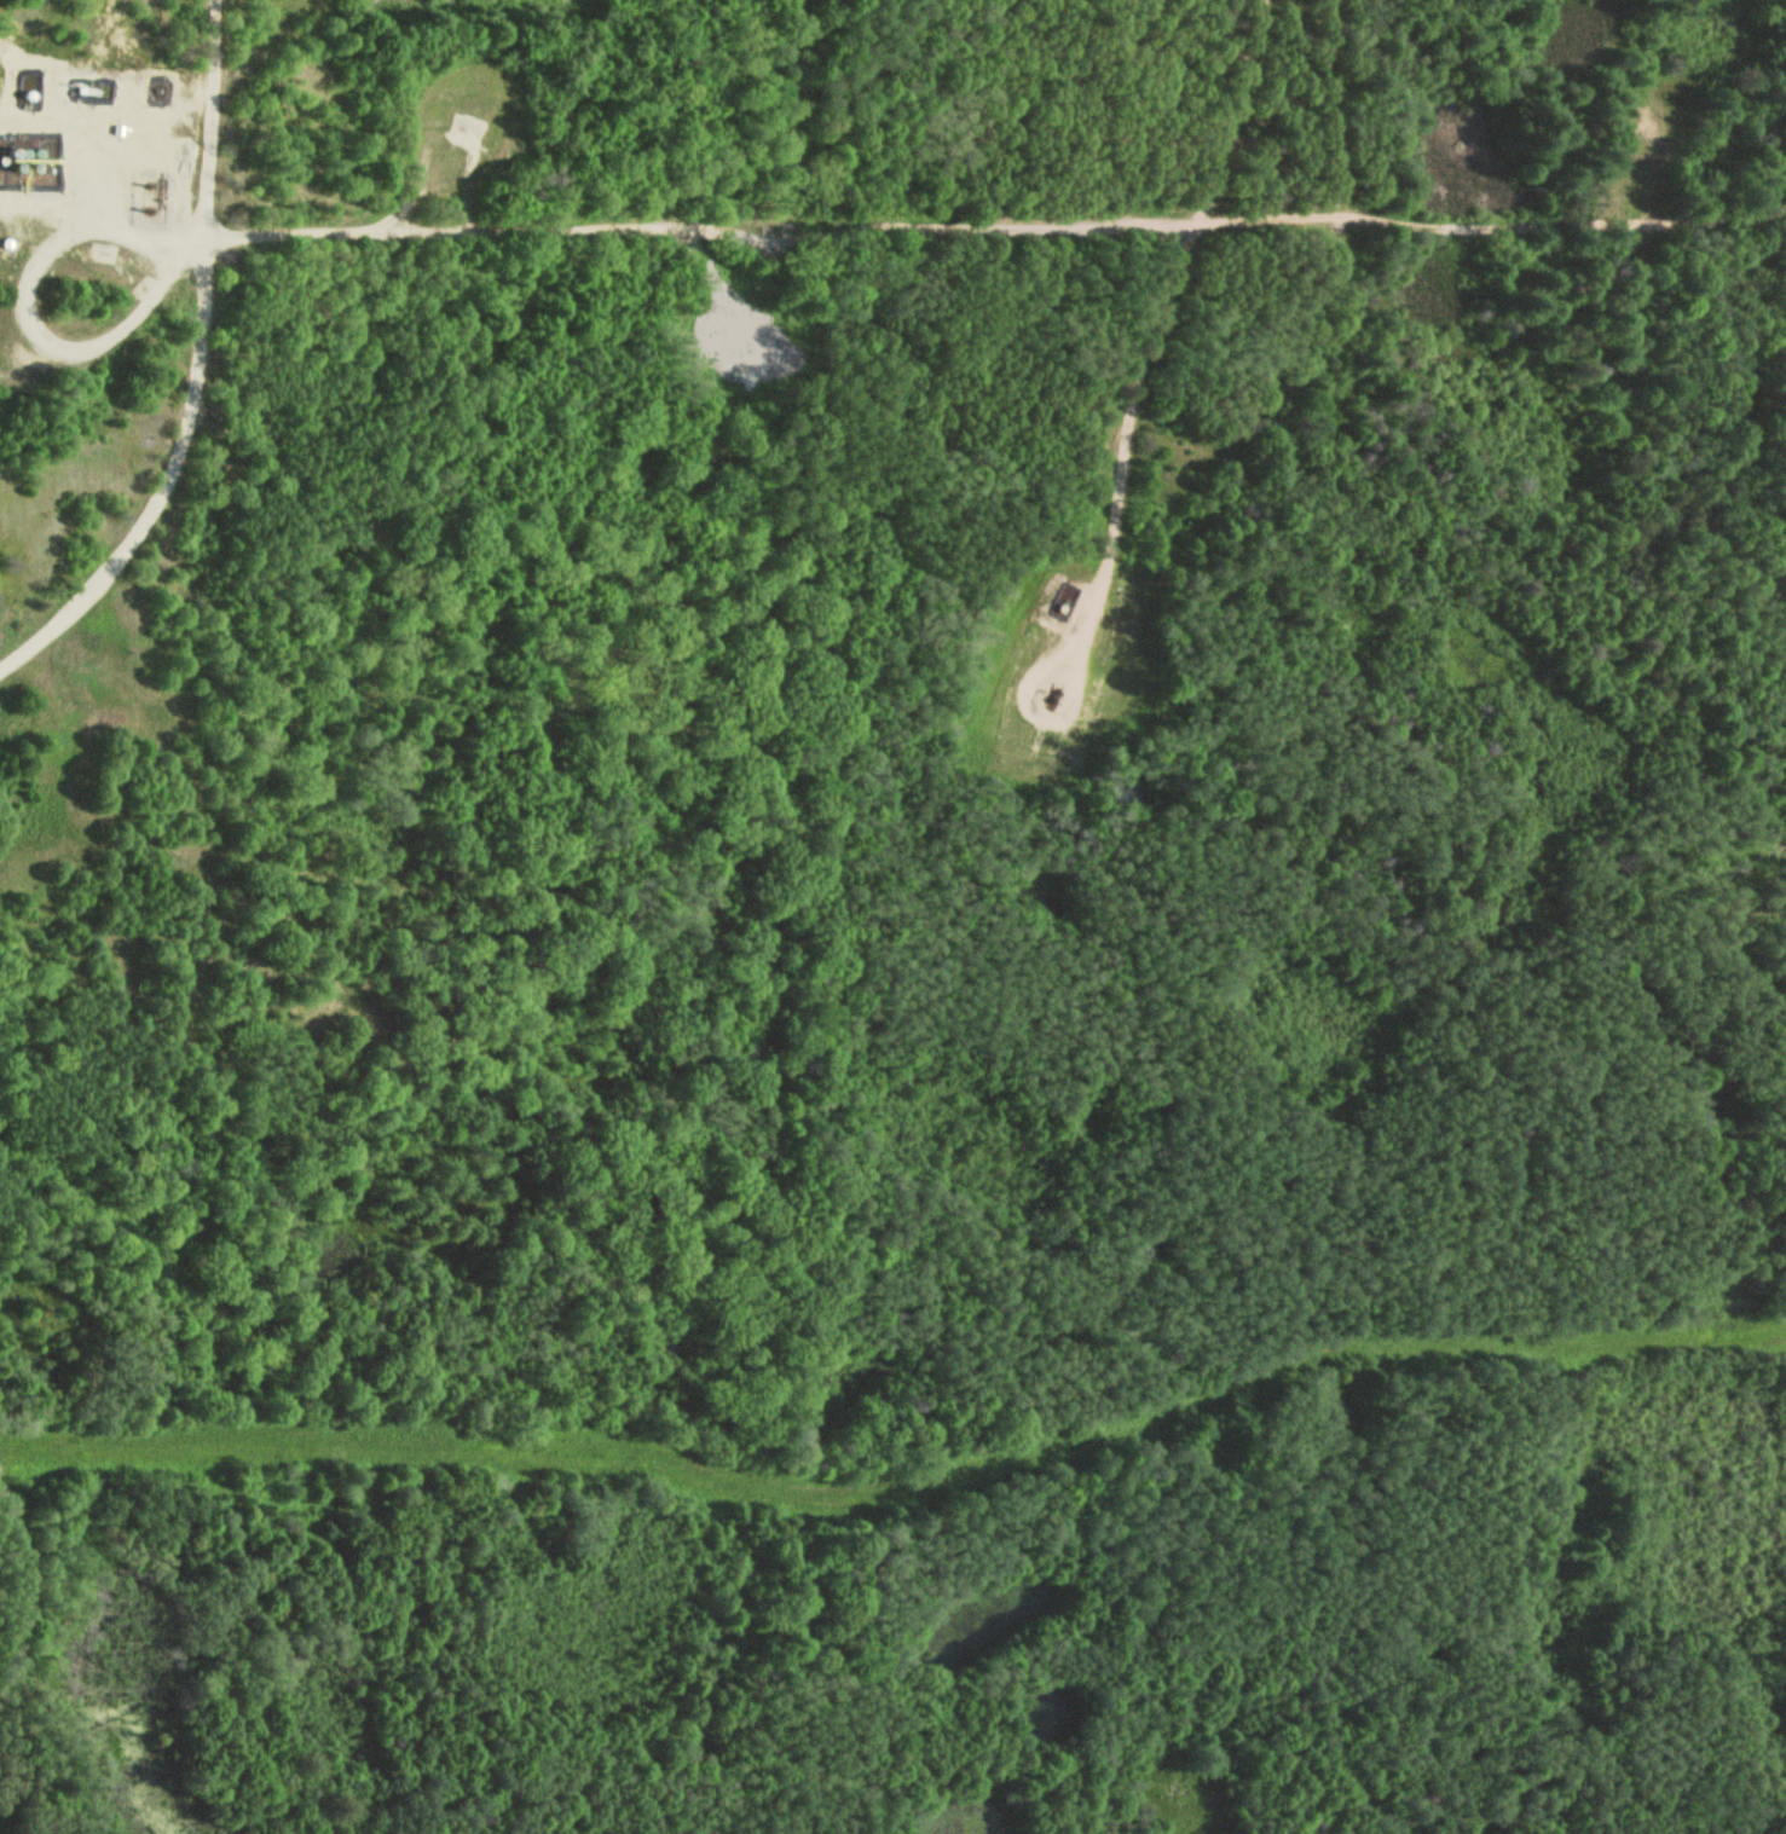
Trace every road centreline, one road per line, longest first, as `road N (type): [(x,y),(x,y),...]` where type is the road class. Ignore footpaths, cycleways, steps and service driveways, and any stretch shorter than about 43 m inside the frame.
road 1 (residential): [(0,373),(65,366),(122,326),(212,233),(770,239),(1785,214)]
road 2 (residential): [(0,673),(70,620),(148,504),(212,233),(204,215),(222,0)]

